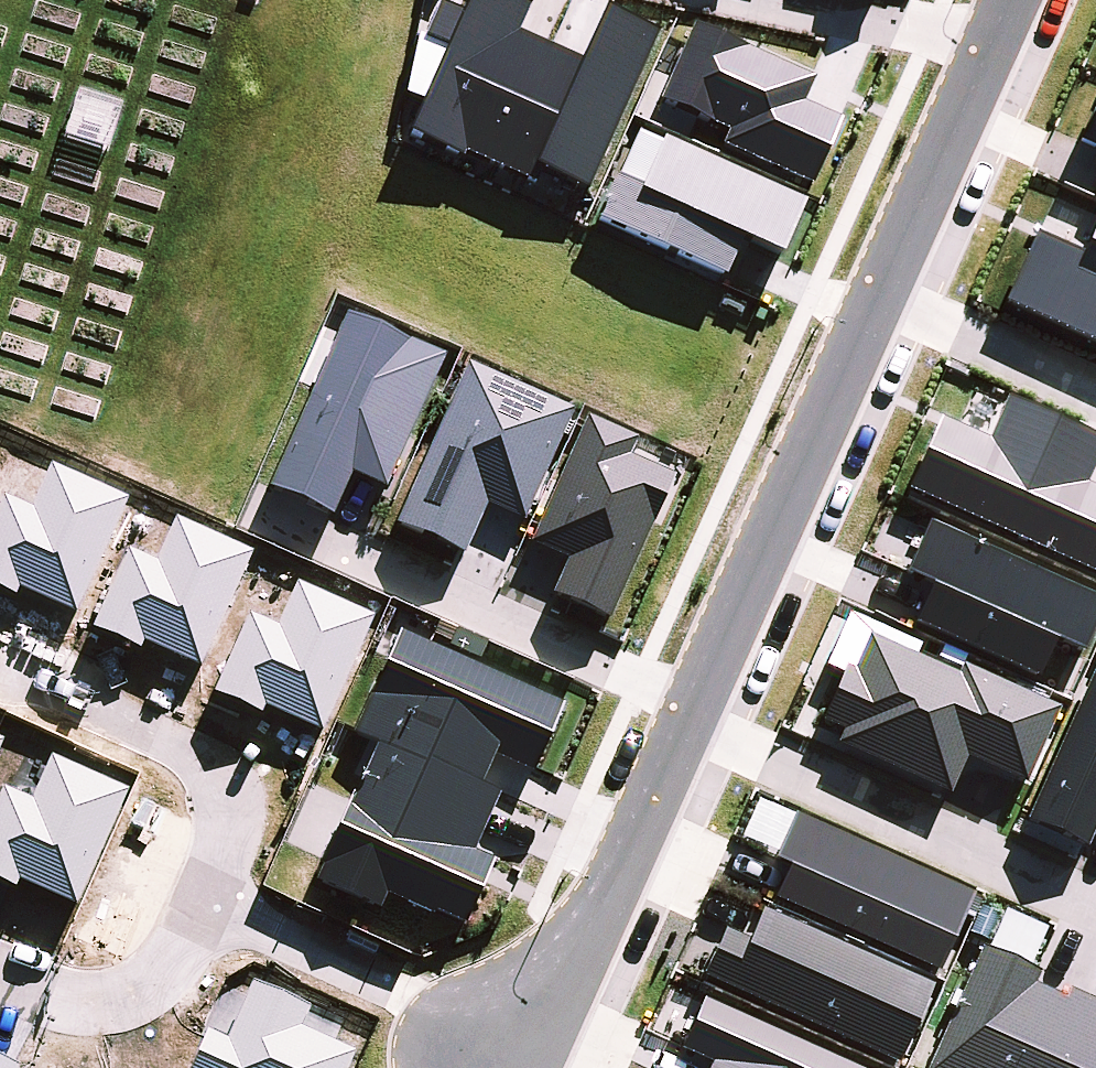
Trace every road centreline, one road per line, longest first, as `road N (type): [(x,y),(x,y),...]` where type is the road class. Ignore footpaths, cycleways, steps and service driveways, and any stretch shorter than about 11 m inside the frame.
road 1 (residential): [(878,296),(687,720)]
road 2 (residential): [(1095,905),(687,720)]
road 3 (residential): [(687,720),(573,967),(525,1018),(473,1053)]
road 4 (residential): [(0,663),(157,732),(209,767),(224,809),(202,898)]
road 5 (residential): [(202,898),(414,995),(452,1023),(473,1053)]
road 6 (residential): [(991,41),(878,296)]
road 7 (residential): [(202,898),(172,954),(123,985),(69,992),(0,971)]
road 8 (residential): [(1095,393),(878,296)]
road 9 (residential): [(795,0),(991,41)]

